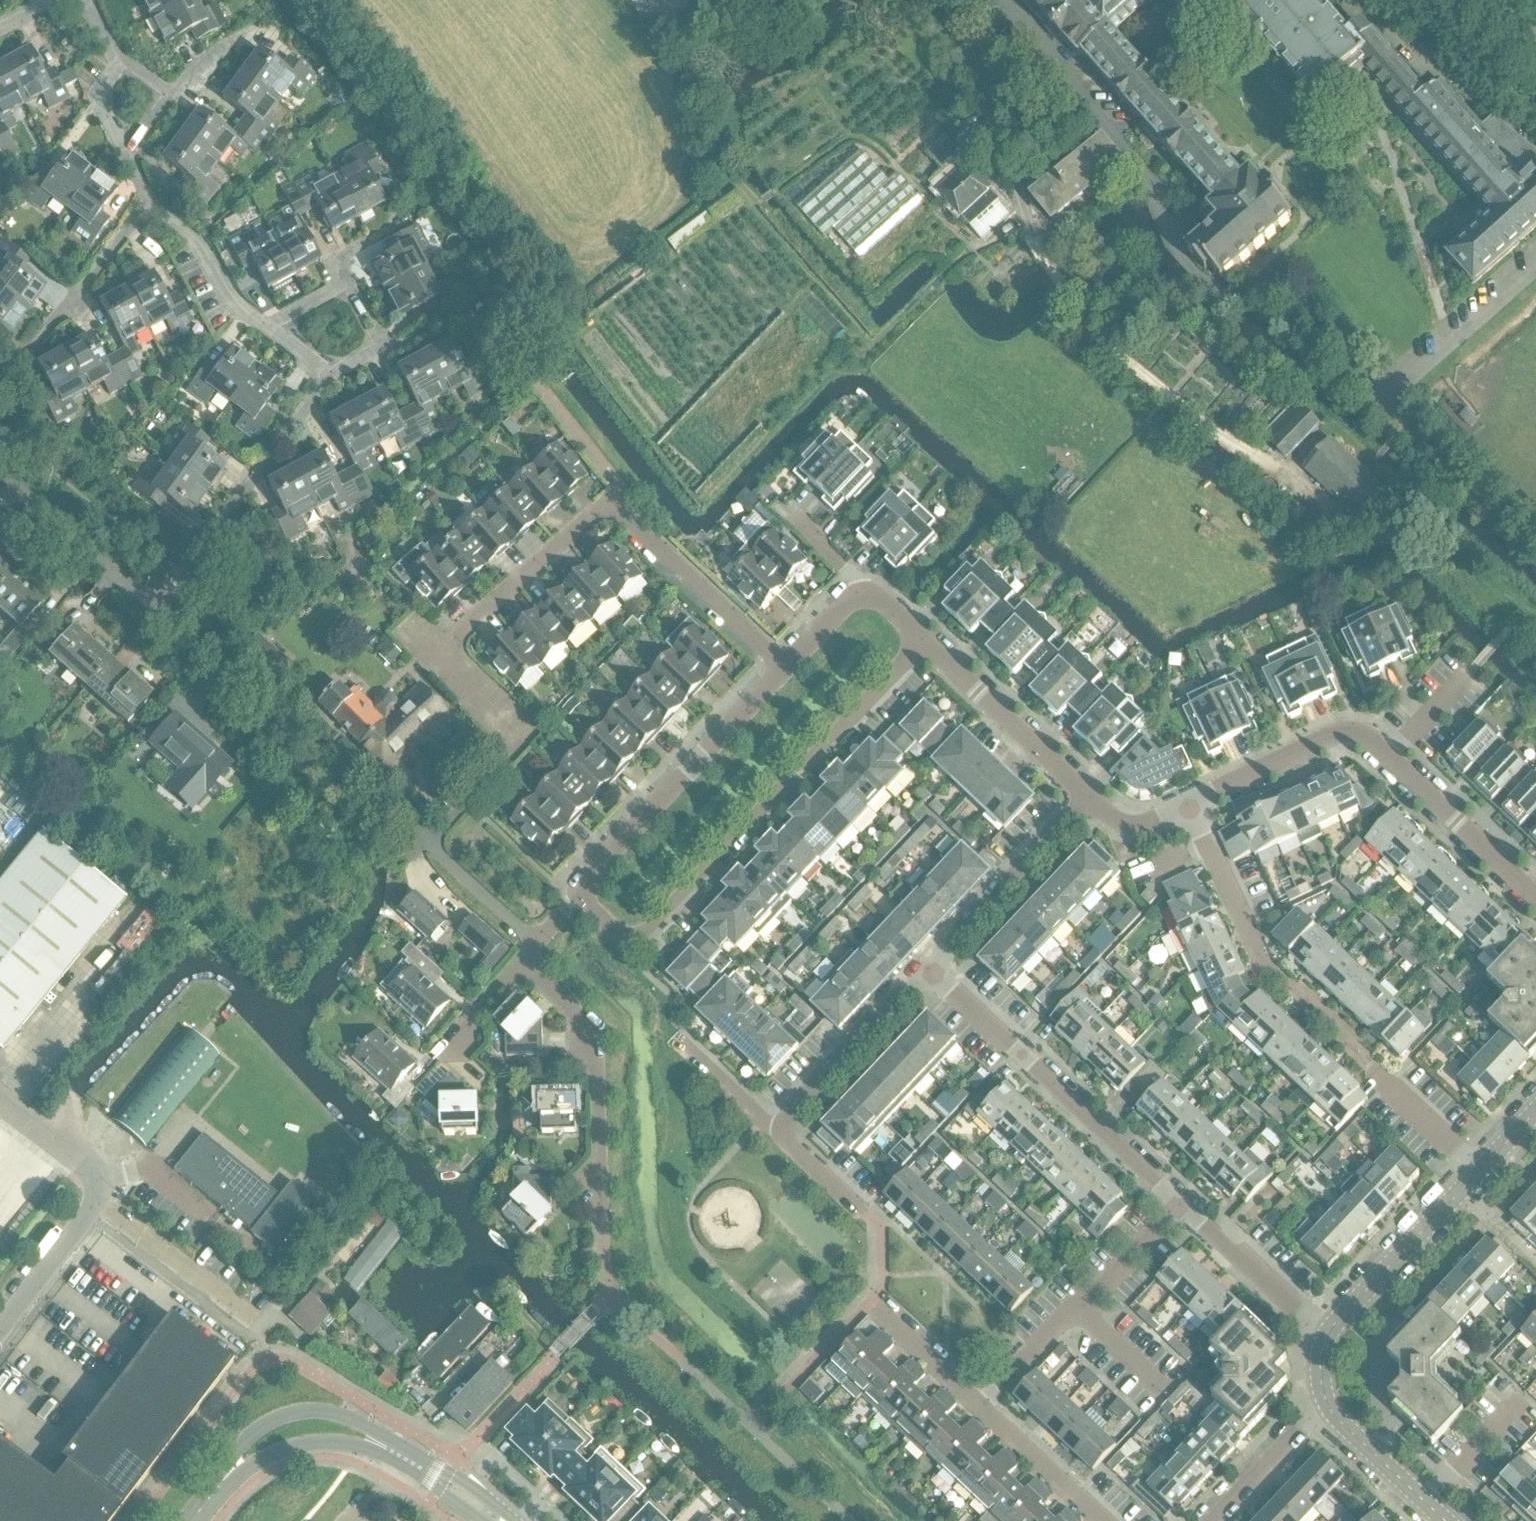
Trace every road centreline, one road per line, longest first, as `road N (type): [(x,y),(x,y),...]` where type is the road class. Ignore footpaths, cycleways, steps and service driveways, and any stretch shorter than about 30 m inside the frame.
road 1 (residential): [(327,374),(153,612),(0,471)]
road 2 (residential): [(581,896),(632,938),(643,931),(923,639)]
road 3 (residential): [(439,658),(590,518),(613,510),(785,668)]
road 4 (residential): [(1189,805),(1353,731),(1535,898)]
road 5 (residential): [(1180,1206),(927,967)]
road 6 (residential): [(581,896),(785,668)]
road 7 (residential): [(981,1405),(1180,1206)]
road 8 (residential): [(603,1211),(597,1041),(522,963)]
road 9 (tertiary): [(409,1462),(355,1434),(306,1430),(238,1464),(193,1520)]
road 10 (residential): [(927,967),(1089,799)]
road 11 (residential): [(923,639),(1089,799)]
road 12 (tertiary): [(1325,1336),(1480,1172)]
road 13 (residential): [(775,1128),(927,967)]
road 14 (residential): [(10,370),(151,203)]
road 15 (residential): [(1279,986),(1263,969),(1189,805)]
road 16 (residential): [(1325,1336),(1180,1206)]
road 17 (unclassified): [(246,1317),(96,1201)]
road 18 (residential): [(266,327),(236,309),(198,241),(151,203)]
road 19 (residential): [(1102,1520),(981,1405)]
road 20 (unclassified): [(96,1201),(111,1181),(0,1095)]
road 21 (tertiary): [(1443,1520),(1325,1405)]
road 22 (residential): [(1215,1520),(1325,1405)]
road 23 (unclassified): [(0,1327),(96,1201)]
road 24 (residential): [(1480,1172),(1367,1065)]
road 25 (residential): [(503,361),(465,311),(387,352)]
road 26 (residential): [(981,1405),(878,1306)]
road 27 (residential): [(775,1128),(683,1044)]
road 28 (residential): [(521,750),(439,658)]
road 29 (residential): [(862,1214),(775,1128)]
road 30 (residential): [(440,1053),(522,963)]

